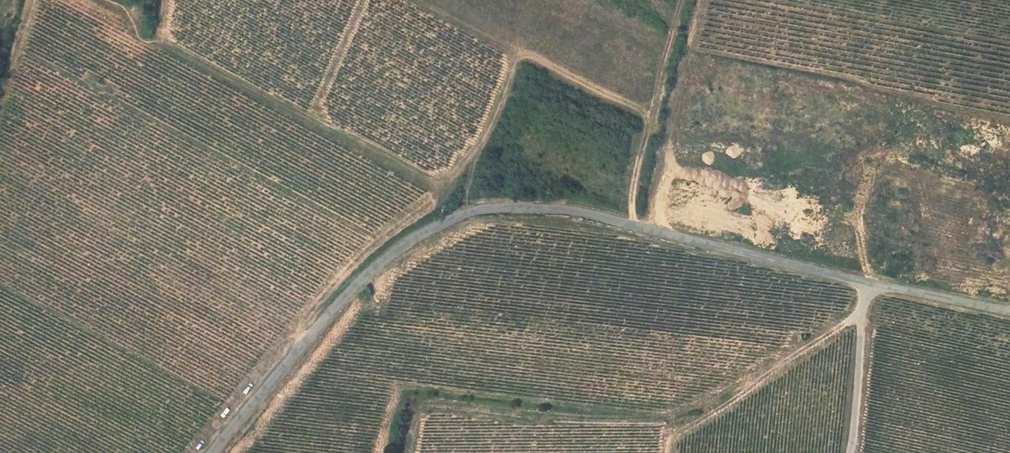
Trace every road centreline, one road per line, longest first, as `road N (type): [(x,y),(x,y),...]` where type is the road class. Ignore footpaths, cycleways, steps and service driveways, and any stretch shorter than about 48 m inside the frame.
road 1 (unclassified): [(1009,311),(580,213),(469,212),(417,237),(360,281),(210,452)]
road 2 (track): [(411,452),(421,414),(594,428),(662,422),(810,346),(861,311)]
road 3 (track): [(681,0),(632,225)]
road 4 (track): [(868,282),(850,452)]

